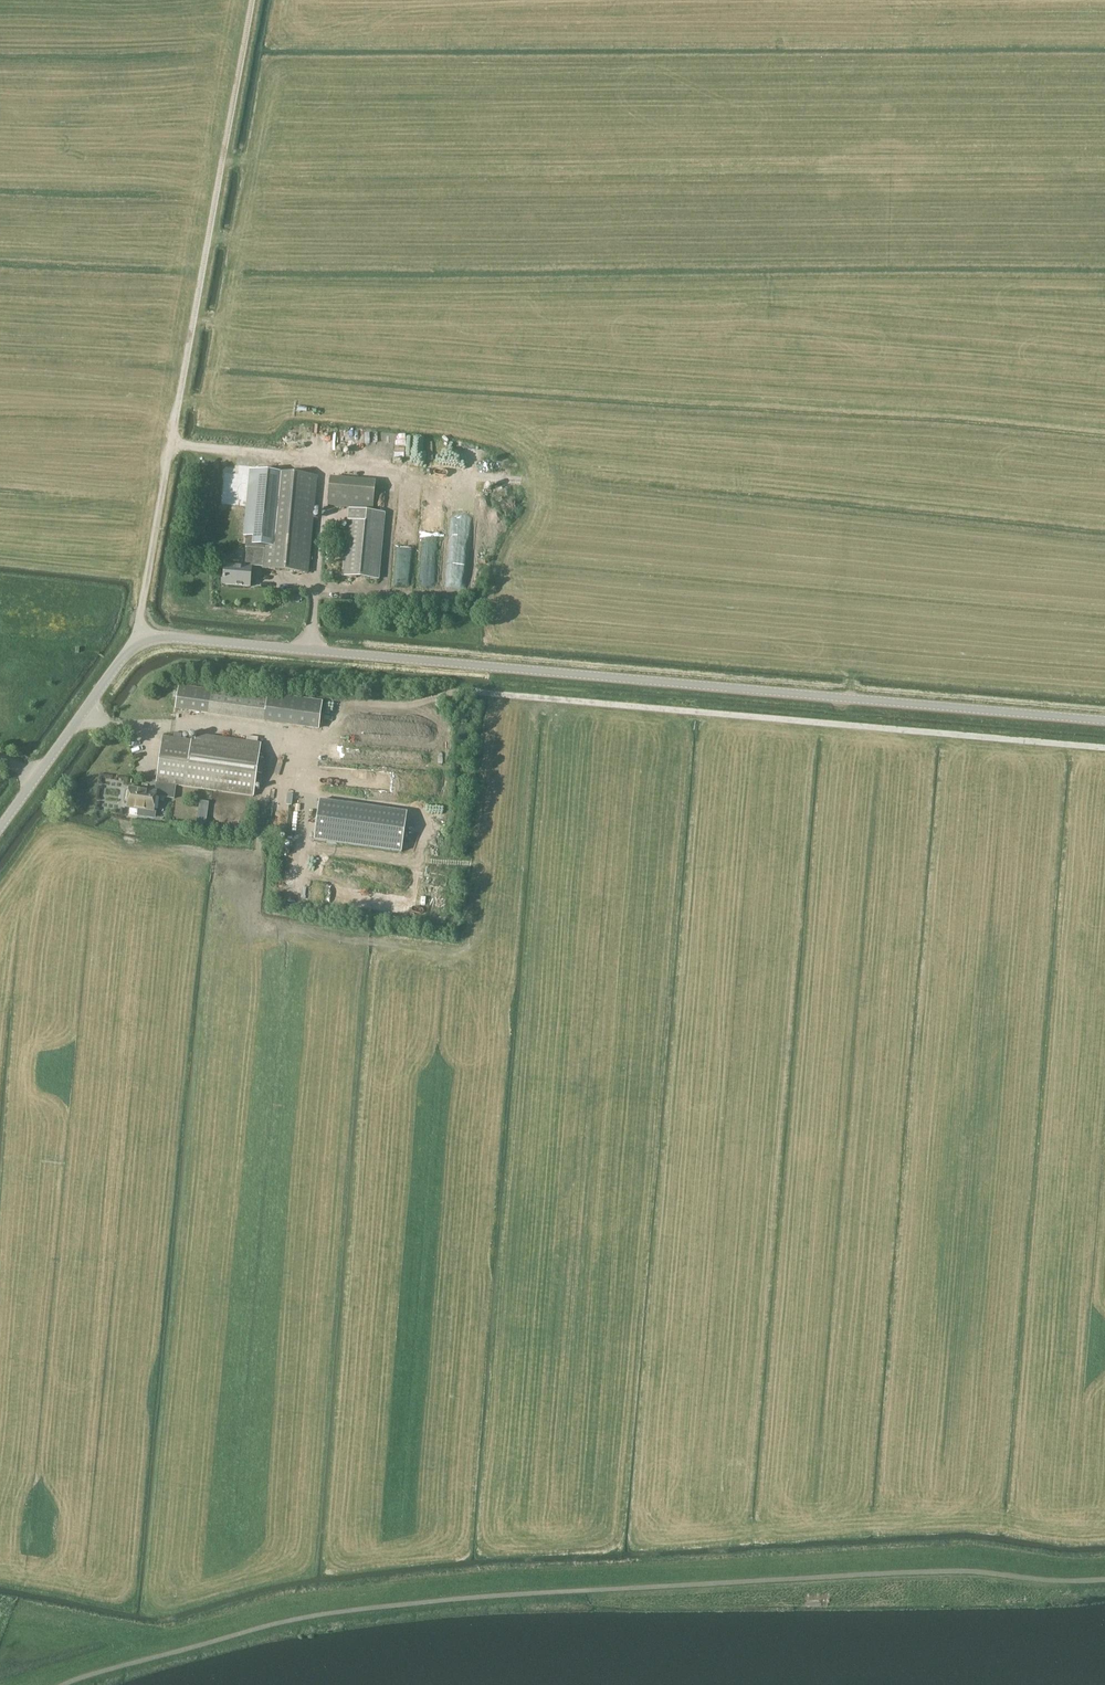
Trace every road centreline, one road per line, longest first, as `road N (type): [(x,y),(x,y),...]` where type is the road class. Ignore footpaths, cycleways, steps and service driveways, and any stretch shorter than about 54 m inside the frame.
road 1 (tertiary): [(1104,720),(170,639),(129,650)]
road 2 (track): [(251,0),(139,626),(146,641)]
road 3 (tertiary): [(0,827),(129,650)]

